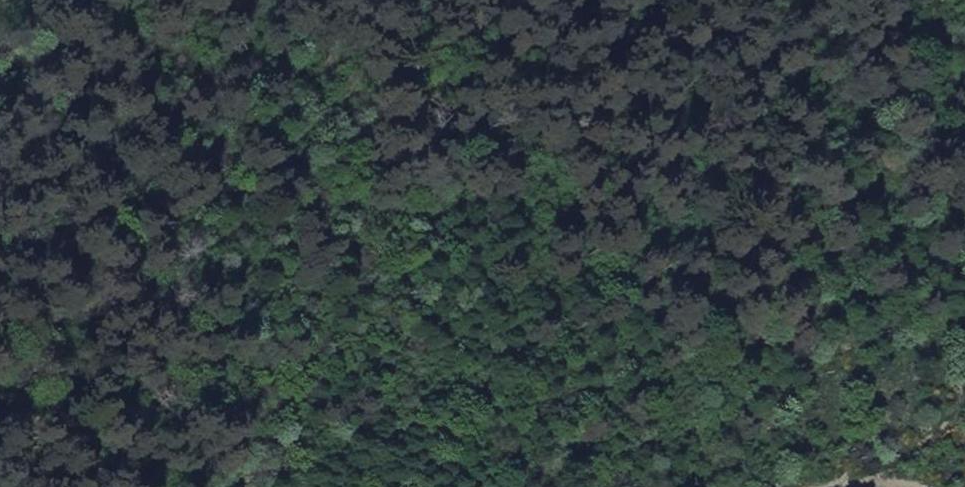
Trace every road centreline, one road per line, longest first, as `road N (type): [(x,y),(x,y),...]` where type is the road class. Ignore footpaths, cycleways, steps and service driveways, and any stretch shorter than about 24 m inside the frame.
road 1 (track): [(138,486),(0,410)]

